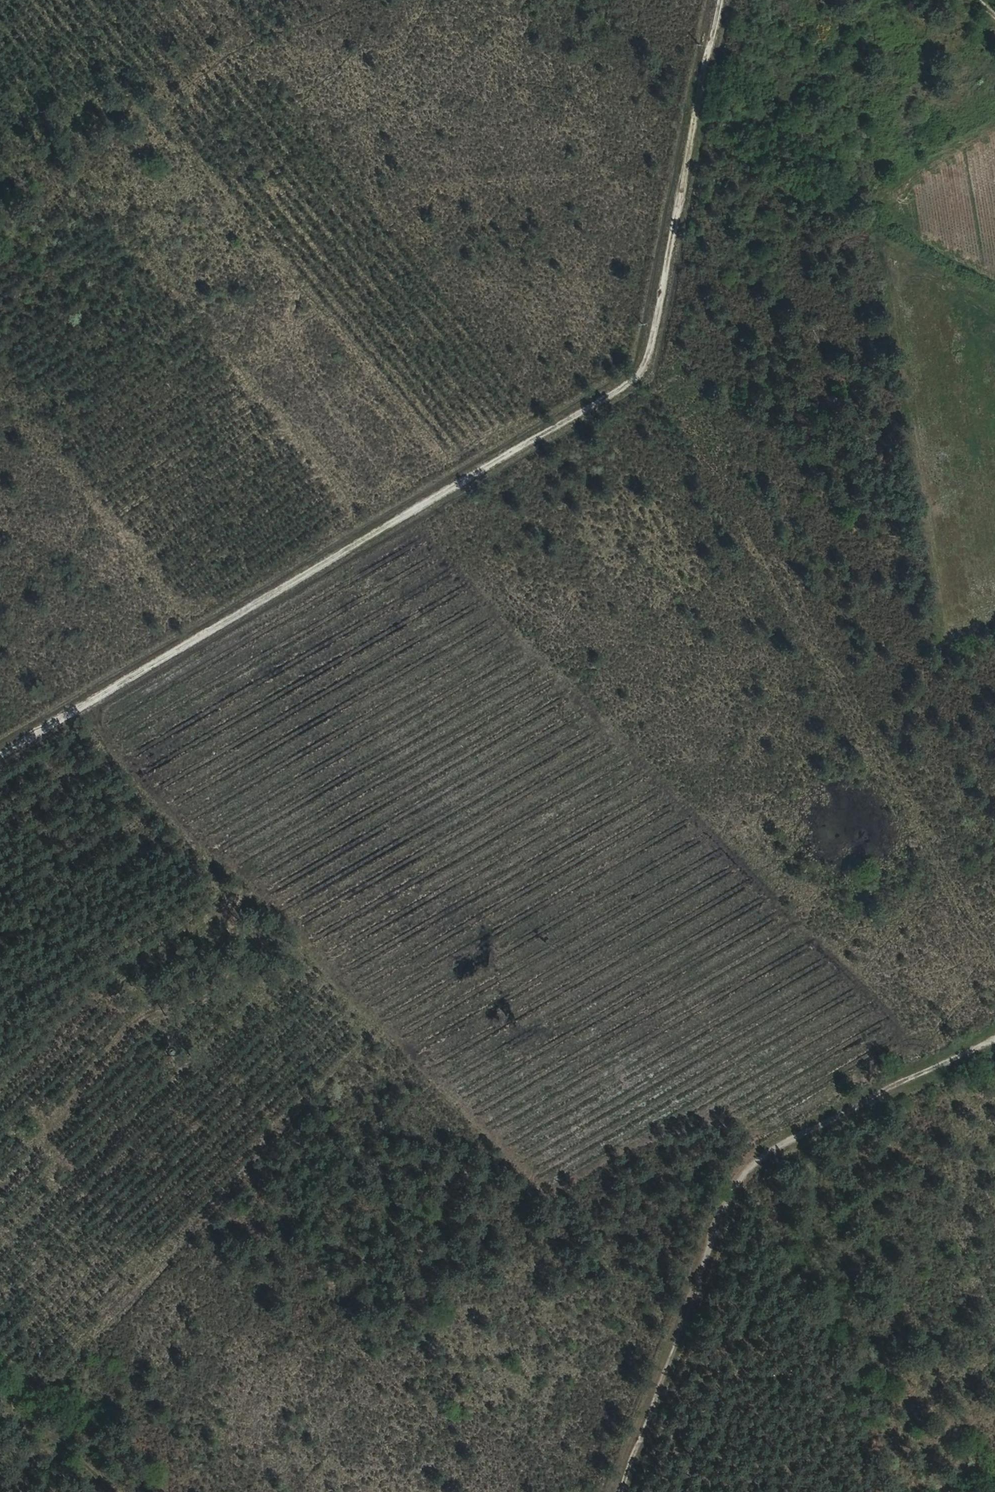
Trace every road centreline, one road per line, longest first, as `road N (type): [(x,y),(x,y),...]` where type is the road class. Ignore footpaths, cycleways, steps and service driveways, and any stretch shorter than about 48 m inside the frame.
road 1 (track): [(722,0),(661,305),(640,367),(0,738)]
road 2 (track): [(622,1491),(728,1215),(751,1178),(775,1152),(994,1038)]
road 3 (track): [(125,1491),(0,1379)]

